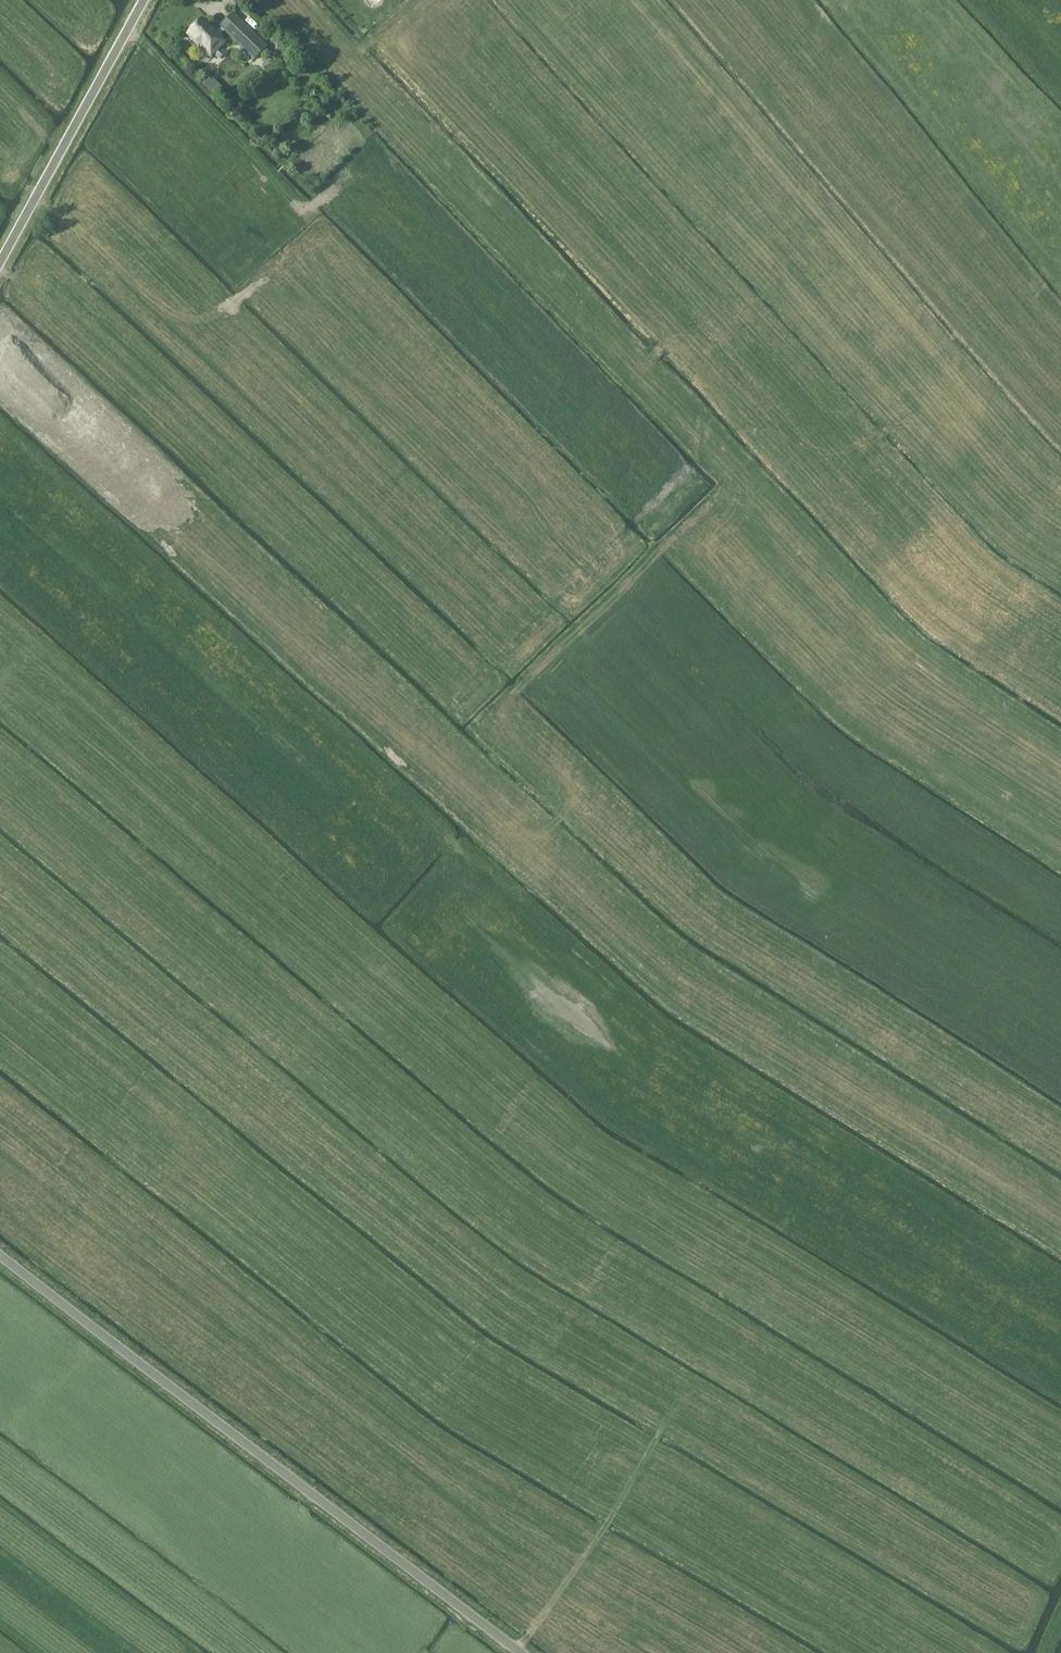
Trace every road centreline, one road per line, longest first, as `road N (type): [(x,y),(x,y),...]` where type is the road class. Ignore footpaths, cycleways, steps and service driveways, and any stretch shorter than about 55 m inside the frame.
road 1 (unclassified): [(524,1652),(0,1254)]
road 2 (unclassified): [(0,268),(146,0)]

